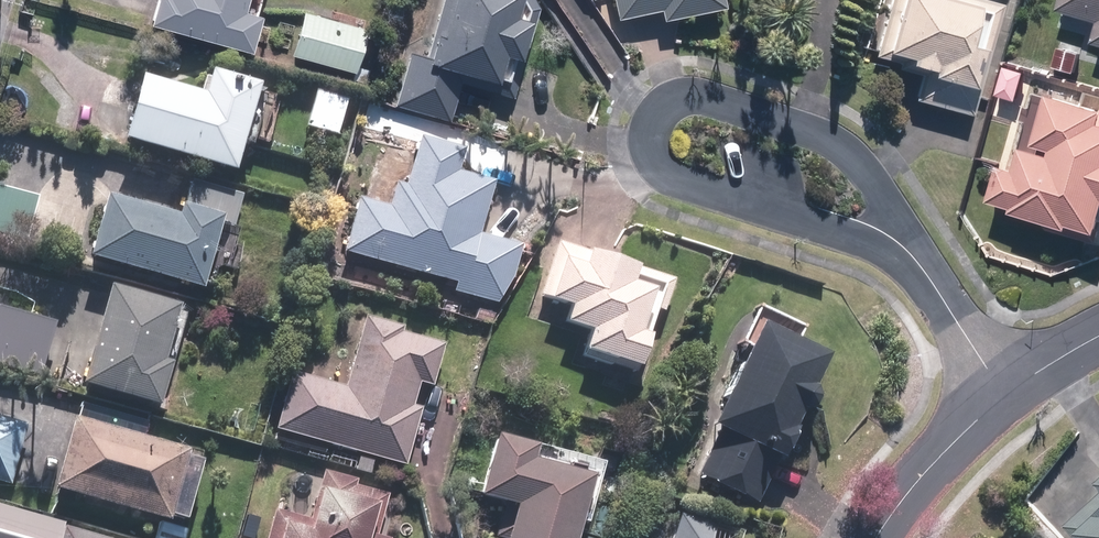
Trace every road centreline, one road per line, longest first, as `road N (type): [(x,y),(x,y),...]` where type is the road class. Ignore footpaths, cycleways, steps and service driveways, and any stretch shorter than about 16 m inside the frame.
road 1 (residential): [(893,243),(692,183),(659,163),(646,113),(688,91),(727,94),(847,144),(874,186)]
road 2 (residential): [(879,537),(911,482),(1004,395)]
road 3 (residential): [(1004,395),(927,278),(893,243)]

